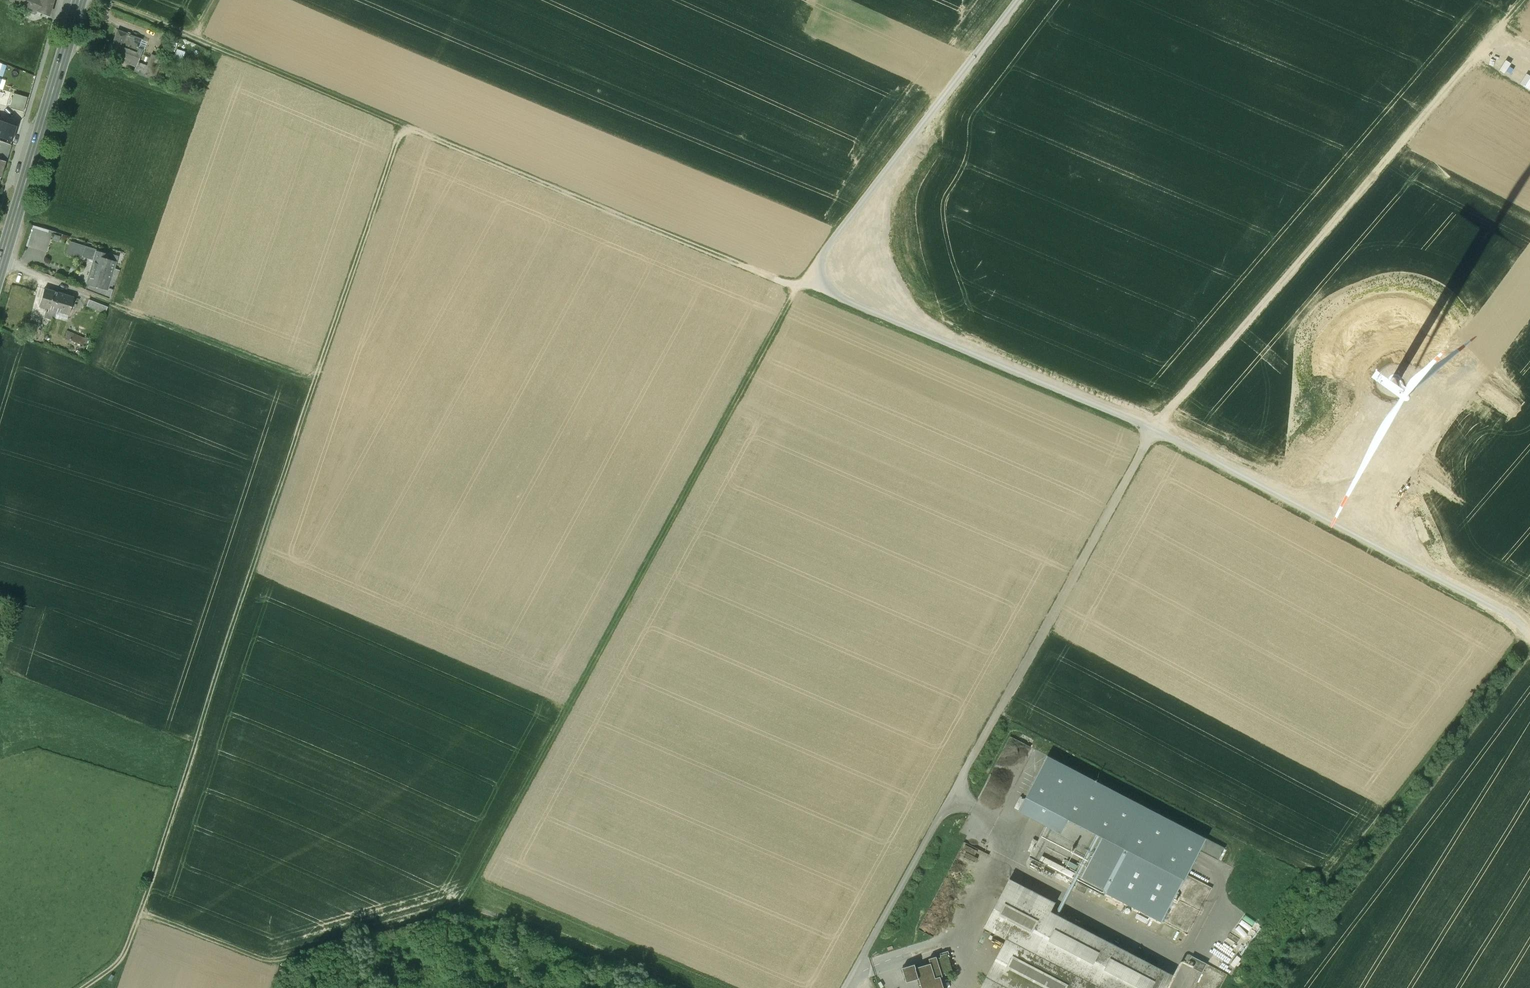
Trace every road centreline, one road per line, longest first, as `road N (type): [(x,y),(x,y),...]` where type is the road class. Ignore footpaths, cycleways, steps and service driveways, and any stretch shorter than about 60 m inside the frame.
road 1 (track): [(847,985),(1151,431),(1523,0)]
road 2 (track): [(1529,634),(1151,431),(838,297),(831,285),(838,254),(1026,0)]
road 3 (track): [(151,912),(316,380),(412,127)]
road 4 (track): [(831,285),(804,297),(92,0)]
road 5 (track): [(804,297),(469,907)]
road 6 (track): [(670,987),(469,907),(276,972),(151,912),(130,959),(91,987)]
road 7 (primary): [(79,0),(0,264)]
road 8 (track): [(316,380),(107,307)]

